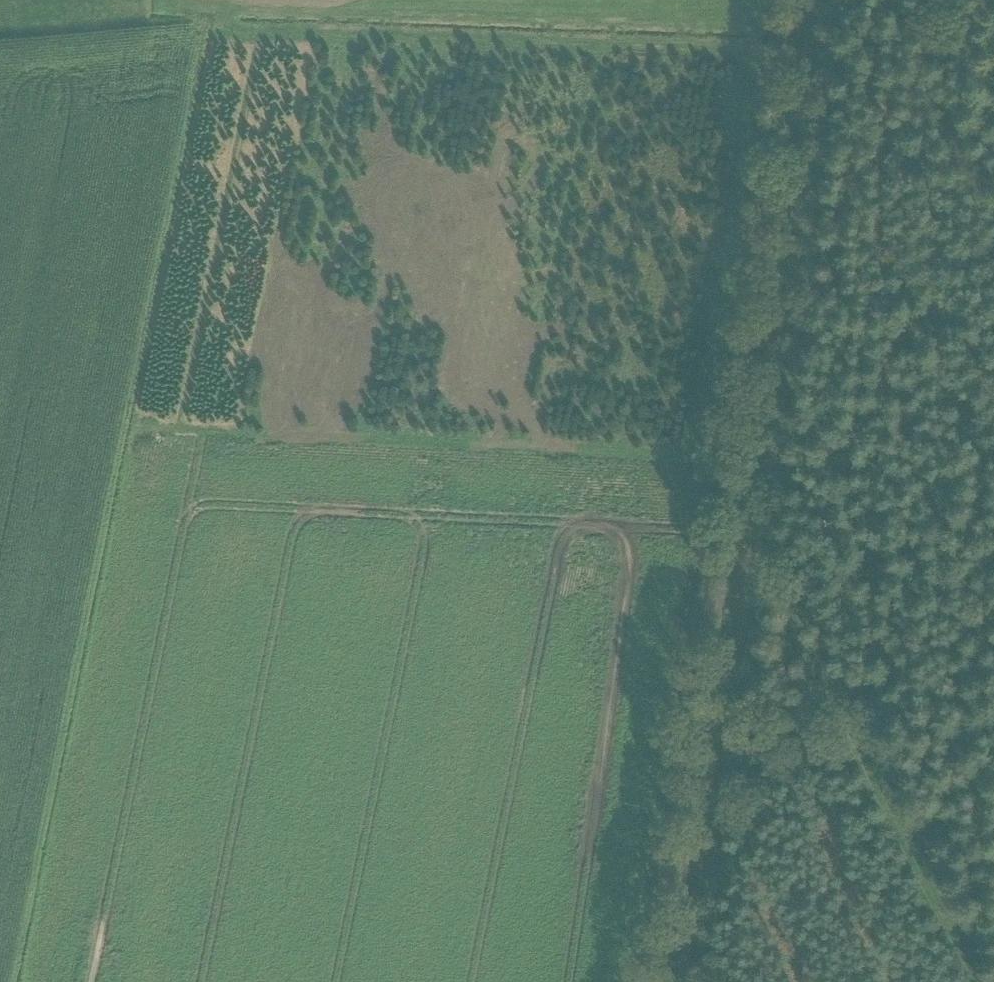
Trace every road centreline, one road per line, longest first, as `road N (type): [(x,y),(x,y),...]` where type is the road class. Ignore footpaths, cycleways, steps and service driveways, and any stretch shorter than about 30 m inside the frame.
road 1 (track): [(679,981),(765,459),(818,0)]
road 2 (track): [(993,114),(937,0)]

